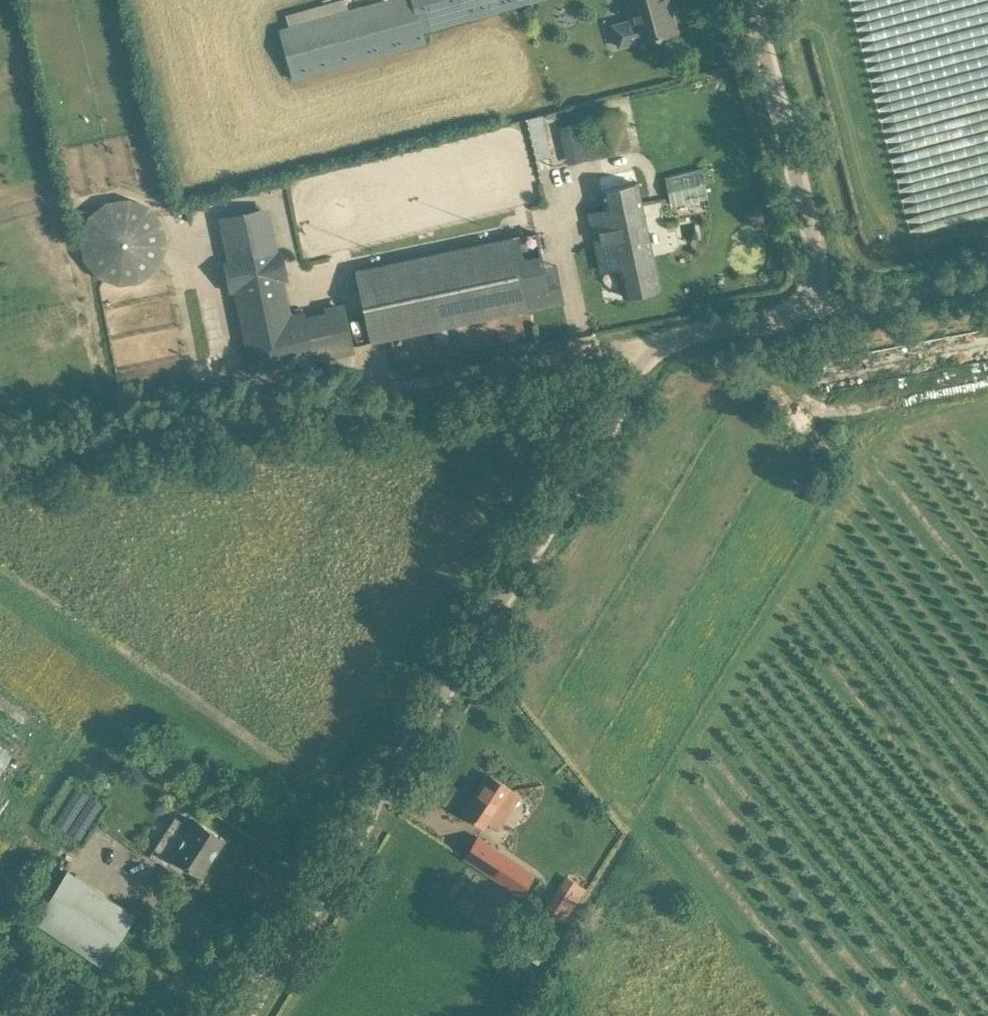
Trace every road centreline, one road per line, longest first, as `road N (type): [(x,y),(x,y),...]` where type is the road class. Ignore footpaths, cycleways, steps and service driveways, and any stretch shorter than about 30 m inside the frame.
road 1 (unclassified): [(239,1015),(618,408),(643,345),(820,303),(750,0)]
road 2 (track): [(643,345),(0,458)]
road 3 (track): [(820,303),(987,274)]

